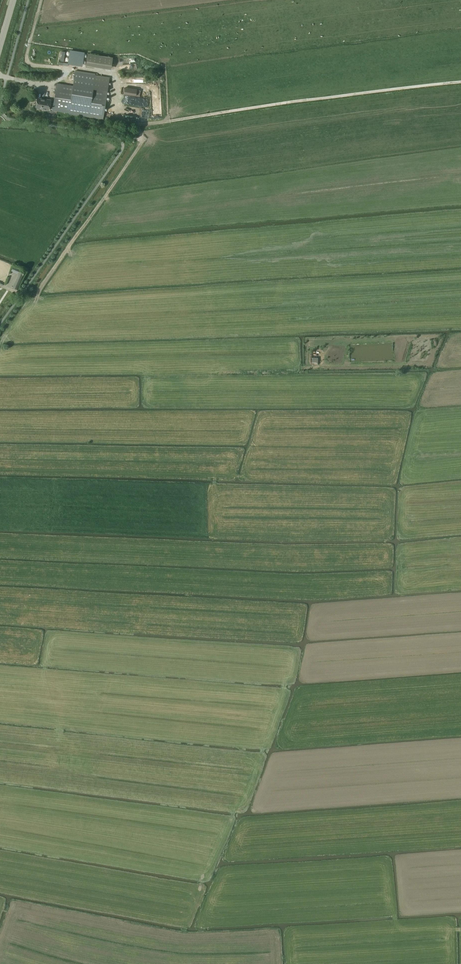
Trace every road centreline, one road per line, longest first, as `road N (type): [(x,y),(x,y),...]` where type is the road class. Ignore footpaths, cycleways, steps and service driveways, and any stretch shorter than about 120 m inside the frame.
road 1 (unclassified): [(0,323),(123,143),(5,117)]

